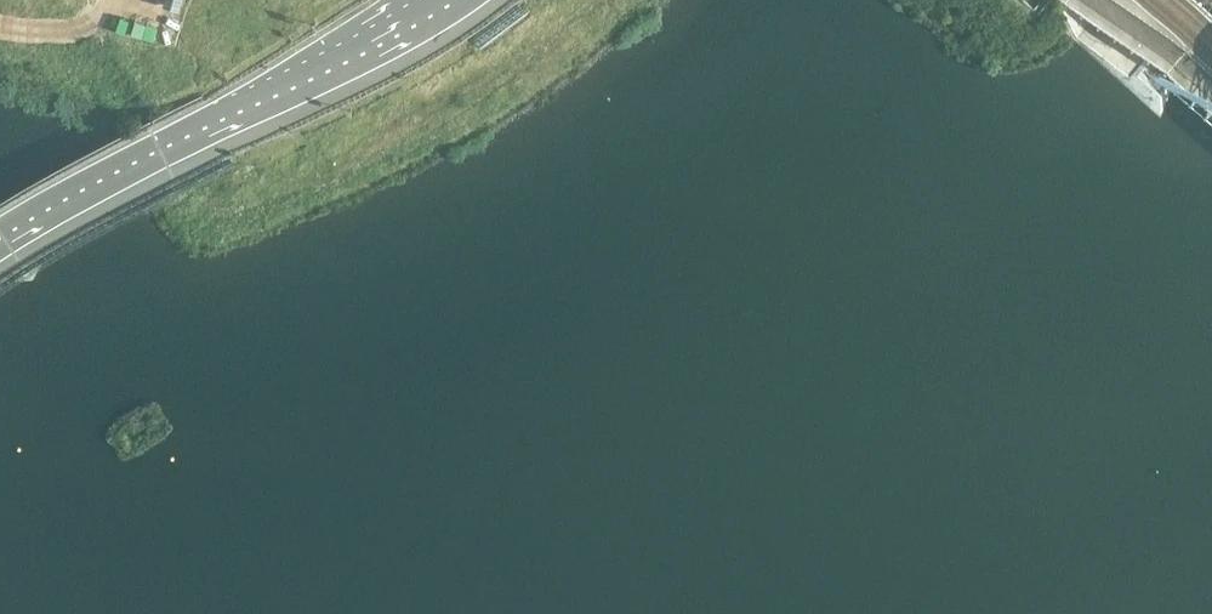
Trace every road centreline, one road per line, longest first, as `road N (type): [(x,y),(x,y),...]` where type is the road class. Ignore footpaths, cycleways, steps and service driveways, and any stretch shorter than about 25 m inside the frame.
road 1 (motorway): [(0,237),(440,0)]

